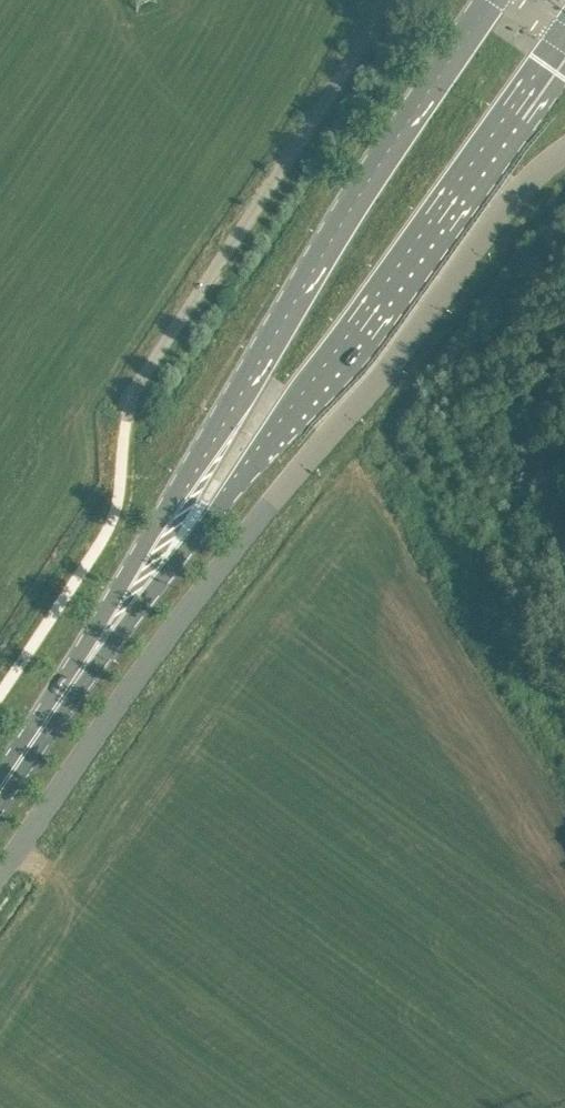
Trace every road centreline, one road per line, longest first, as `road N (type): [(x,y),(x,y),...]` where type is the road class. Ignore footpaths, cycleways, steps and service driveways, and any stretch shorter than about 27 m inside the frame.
road 1 (unclassified): [(0,875),(177,618),(391,363),(526,183),(564,154)]
road 2 (primary): [(77,678),(266,449),(564,40)]
road 3 (primary): [(491,0),(375,171),(77,678)]
road 4 (primary): [(0,791),(77,678)]

